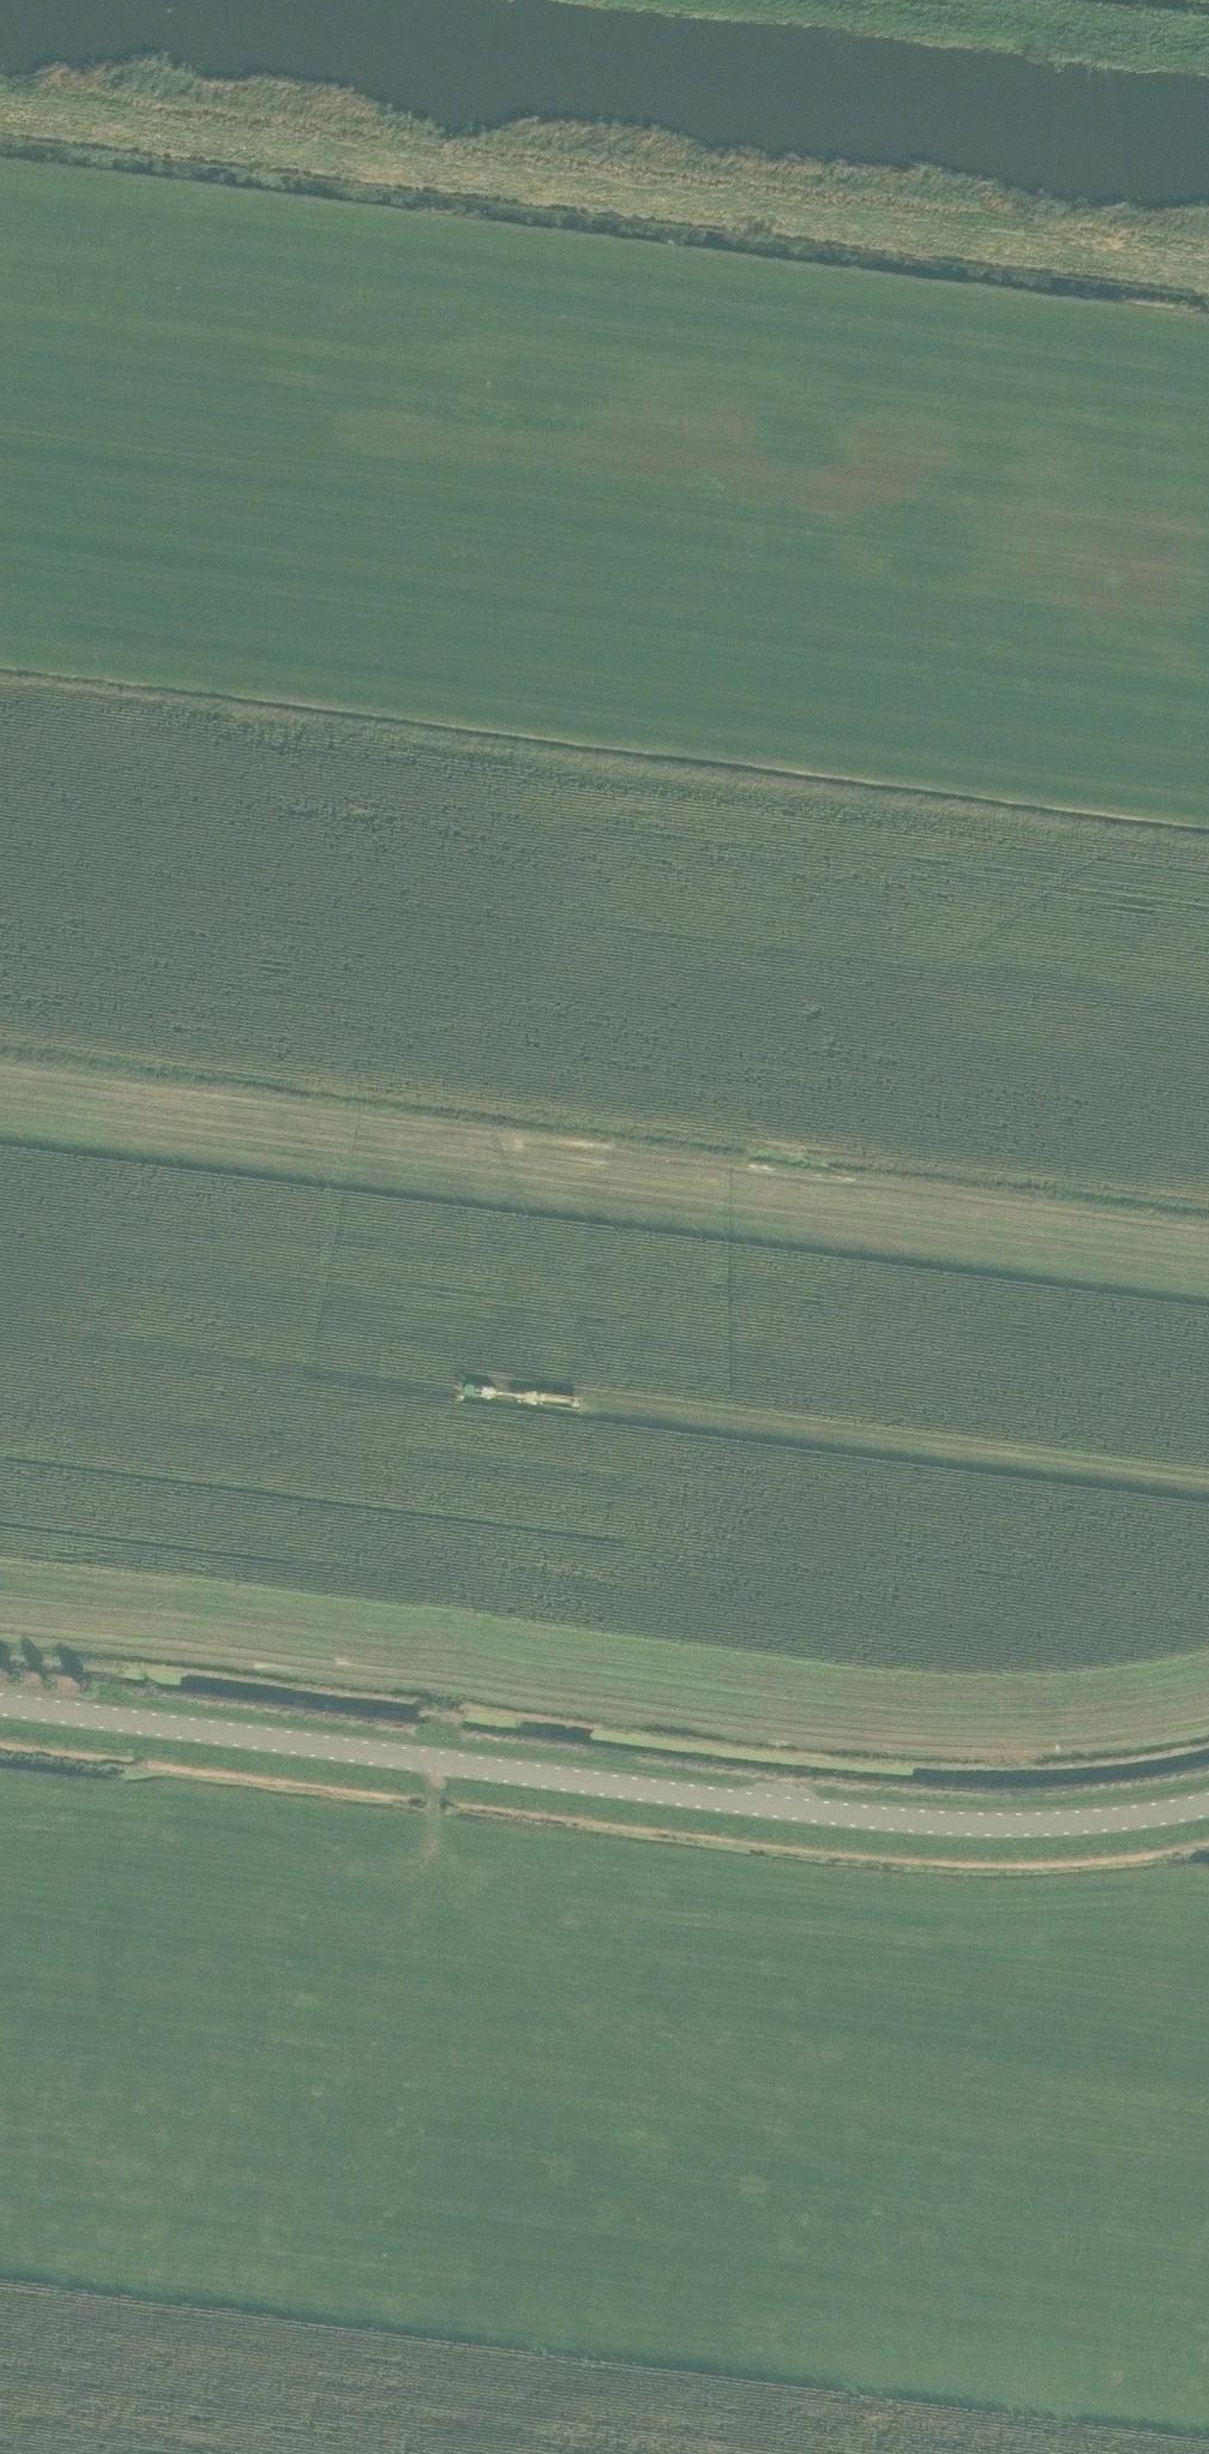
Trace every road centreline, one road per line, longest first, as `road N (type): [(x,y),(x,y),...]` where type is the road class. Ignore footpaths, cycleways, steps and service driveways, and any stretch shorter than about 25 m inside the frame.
road 1 (tertiary): [(0,1706),(948,1826),(1053,1828),(1208,1805)]

